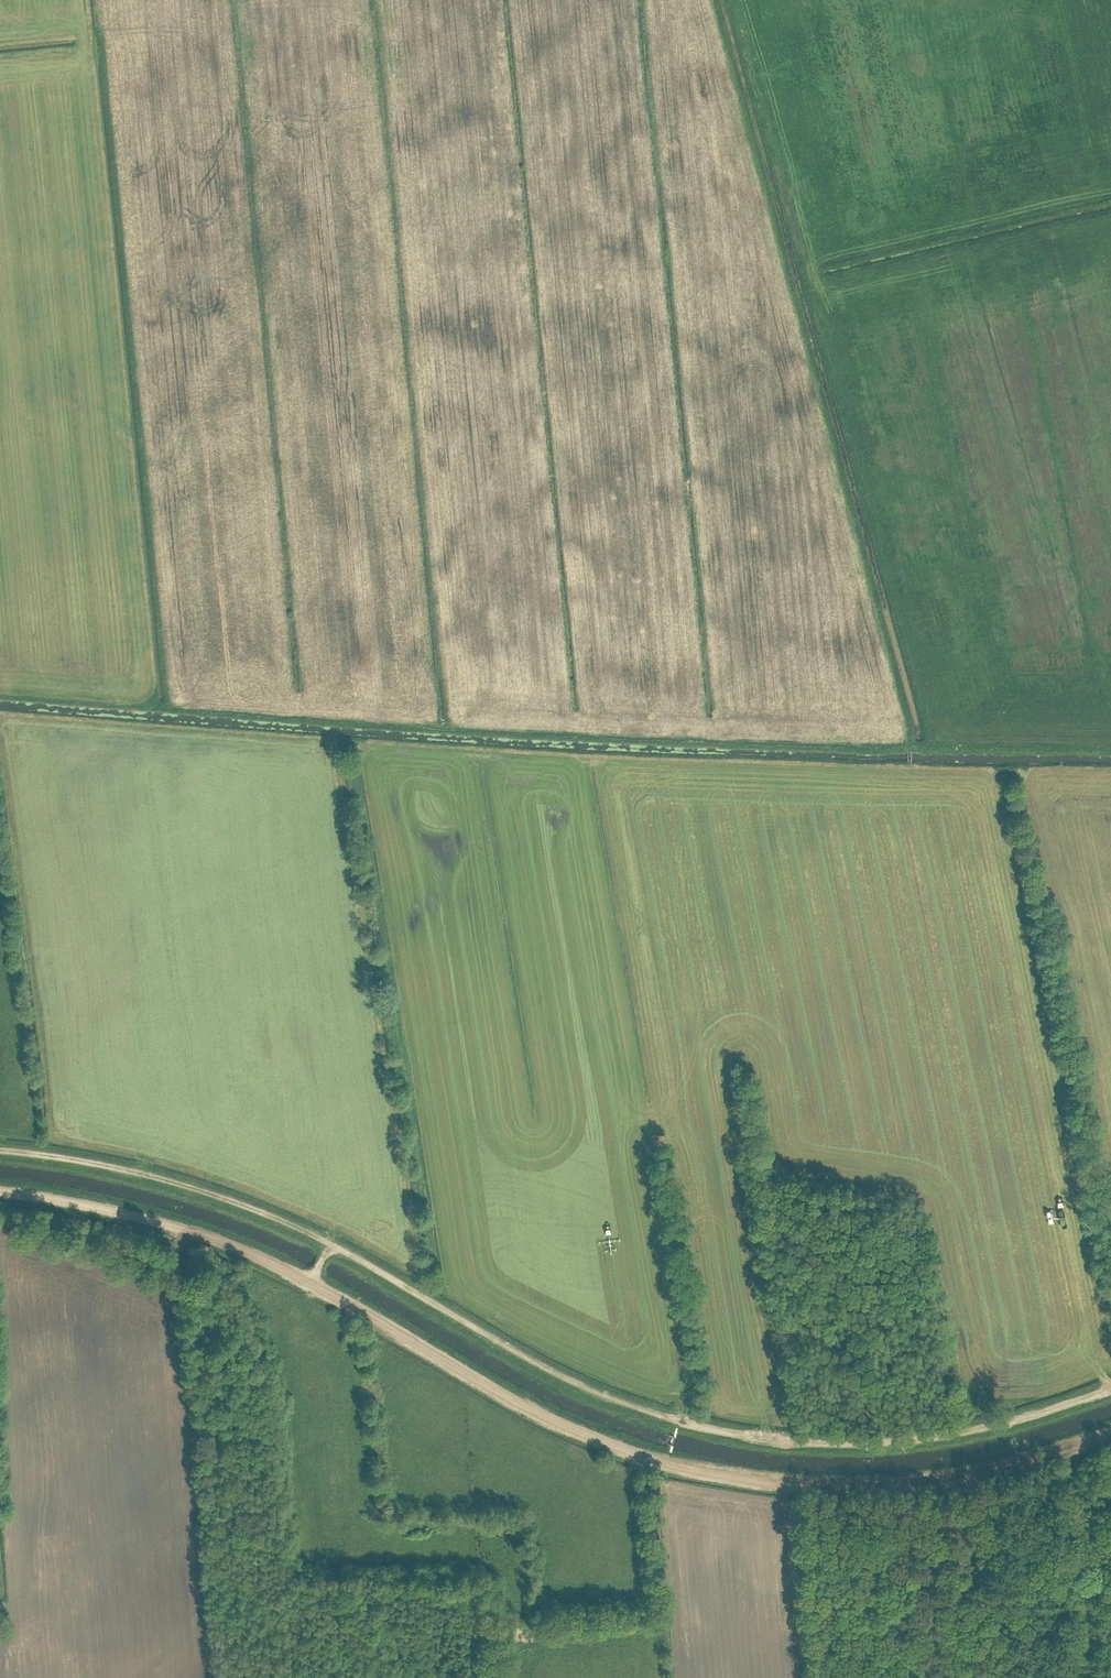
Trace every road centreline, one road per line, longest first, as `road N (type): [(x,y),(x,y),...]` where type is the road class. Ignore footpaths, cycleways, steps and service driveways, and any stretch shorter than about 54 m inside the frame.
road 1 (track): [(0,1150),(91,1161),(246,1206),(360,1258),(591,1390),(738,1434),(807,1443),(937,1437),(1110,1388)]
road 2 (track): [(0,1191),(217,1239),(561,1423),(699,1470),(885,1484),(1001,1466),(1110,1430)]

